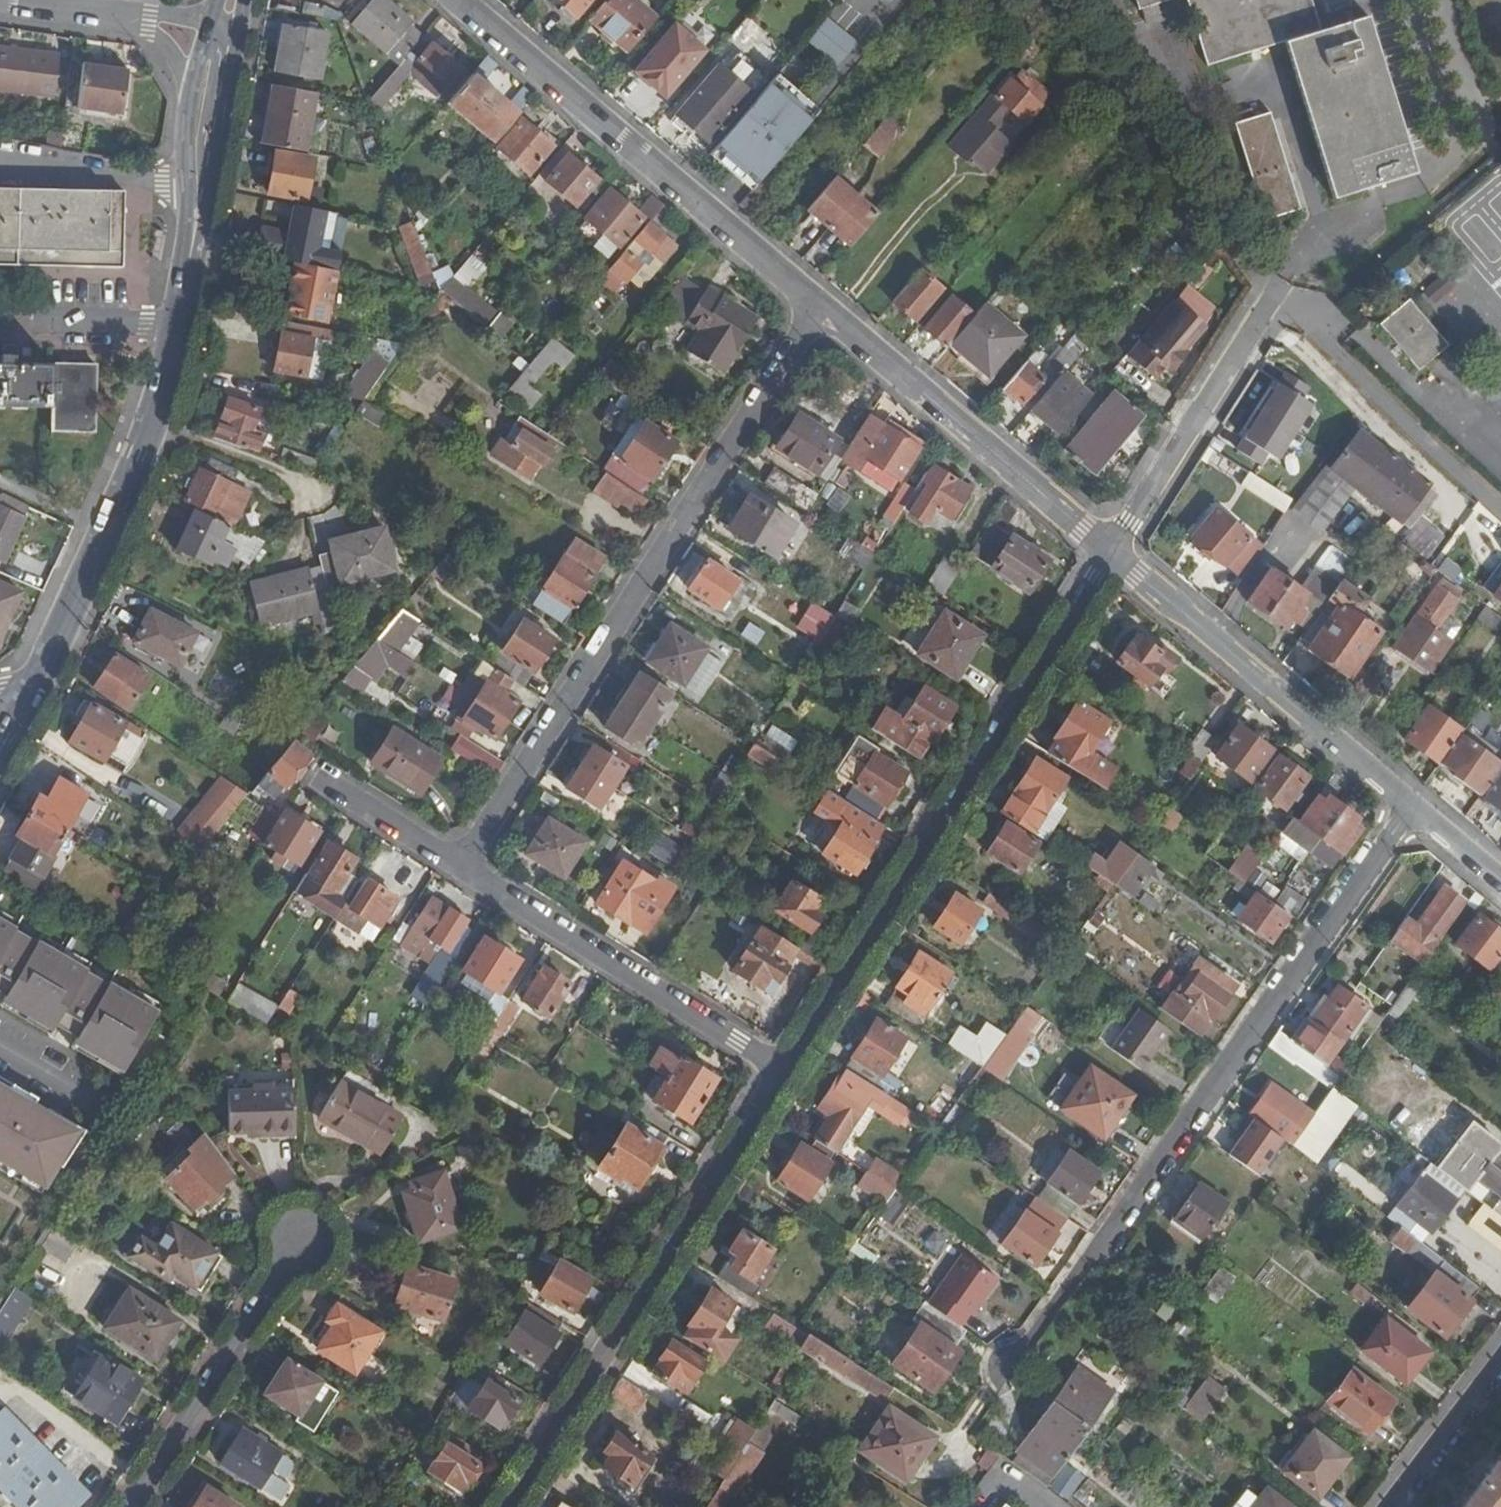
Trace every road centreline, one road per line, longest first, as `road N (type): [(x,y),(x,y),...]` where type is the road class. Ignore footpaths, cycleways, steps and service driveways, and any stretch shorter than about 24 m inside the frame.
road 1 (residential): [(1004,1367),(1033,1346),(1410,806)]
road 2 (residential): [(818,306),(462,867)]
road 3 (residential): [(1111,553),(784,1069)]
road 4 (residential): [(784,1069),(506,1506)]
road 5 (residential): [(818,306),(457,0)]
road 6 (residential): [(1410,806),(1111,553)]
road 7 (tertiary): [(176,327),(140,455),(33,689)]
road 8 (residential): [(1111,553),(818,306)]
road 9 (residential): [(462,867),(784,1069)]
road 10 (residential): [(305,1232),(132,1506)]
road 11 (residential): [(1284,279),(1111,553)]
road 12 (tertiary): [(203,221),(243,0)]
road 13 (residential): [(203,221),(204,129),(221,46),(210,22)]
road 14 (tertiary): [(189,98),(186,280)]
road 15 (residential): [(1392,1506),(1500,1365)]
road 16 (residential): [(0,322),(176,327)]
road 17 (residential): [(320,780),(462,867)]
road 18 (residential): [(76,8),(148,30),(174,55),(189,98)]
road 19 (residential): [(210,22),(76,8)]

